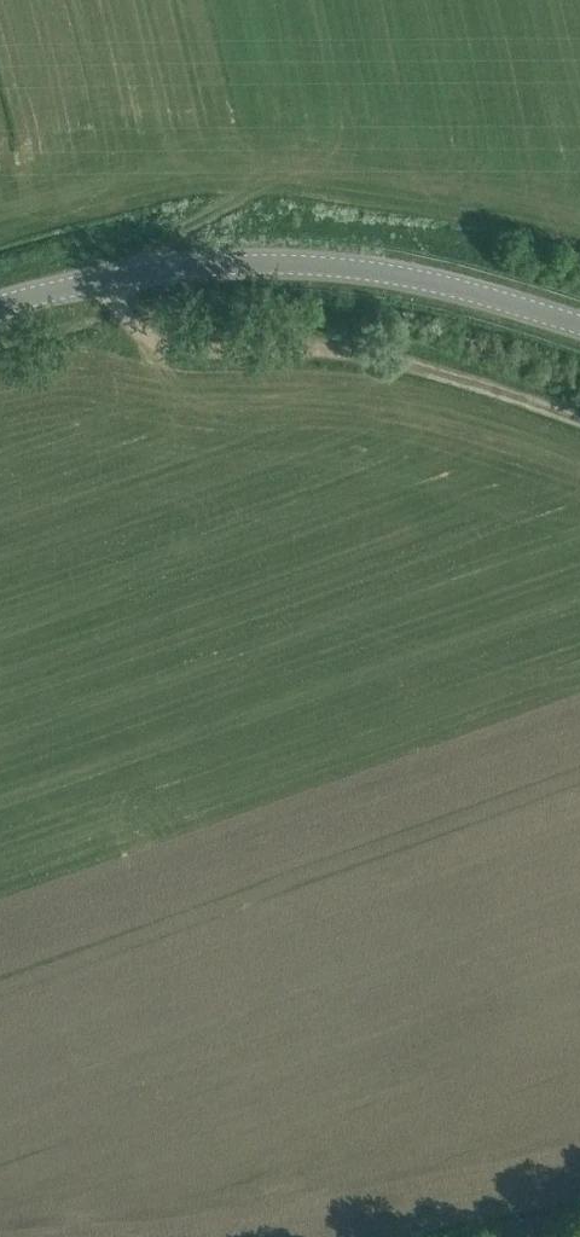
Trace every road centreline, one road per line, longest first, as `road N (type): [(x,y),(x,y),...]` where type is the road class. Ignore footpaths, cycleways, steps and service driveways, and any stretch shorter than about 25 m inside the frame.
road 1 (secondary): [(0,305),(160,265),(291,260),(448,288),(579,332)]

